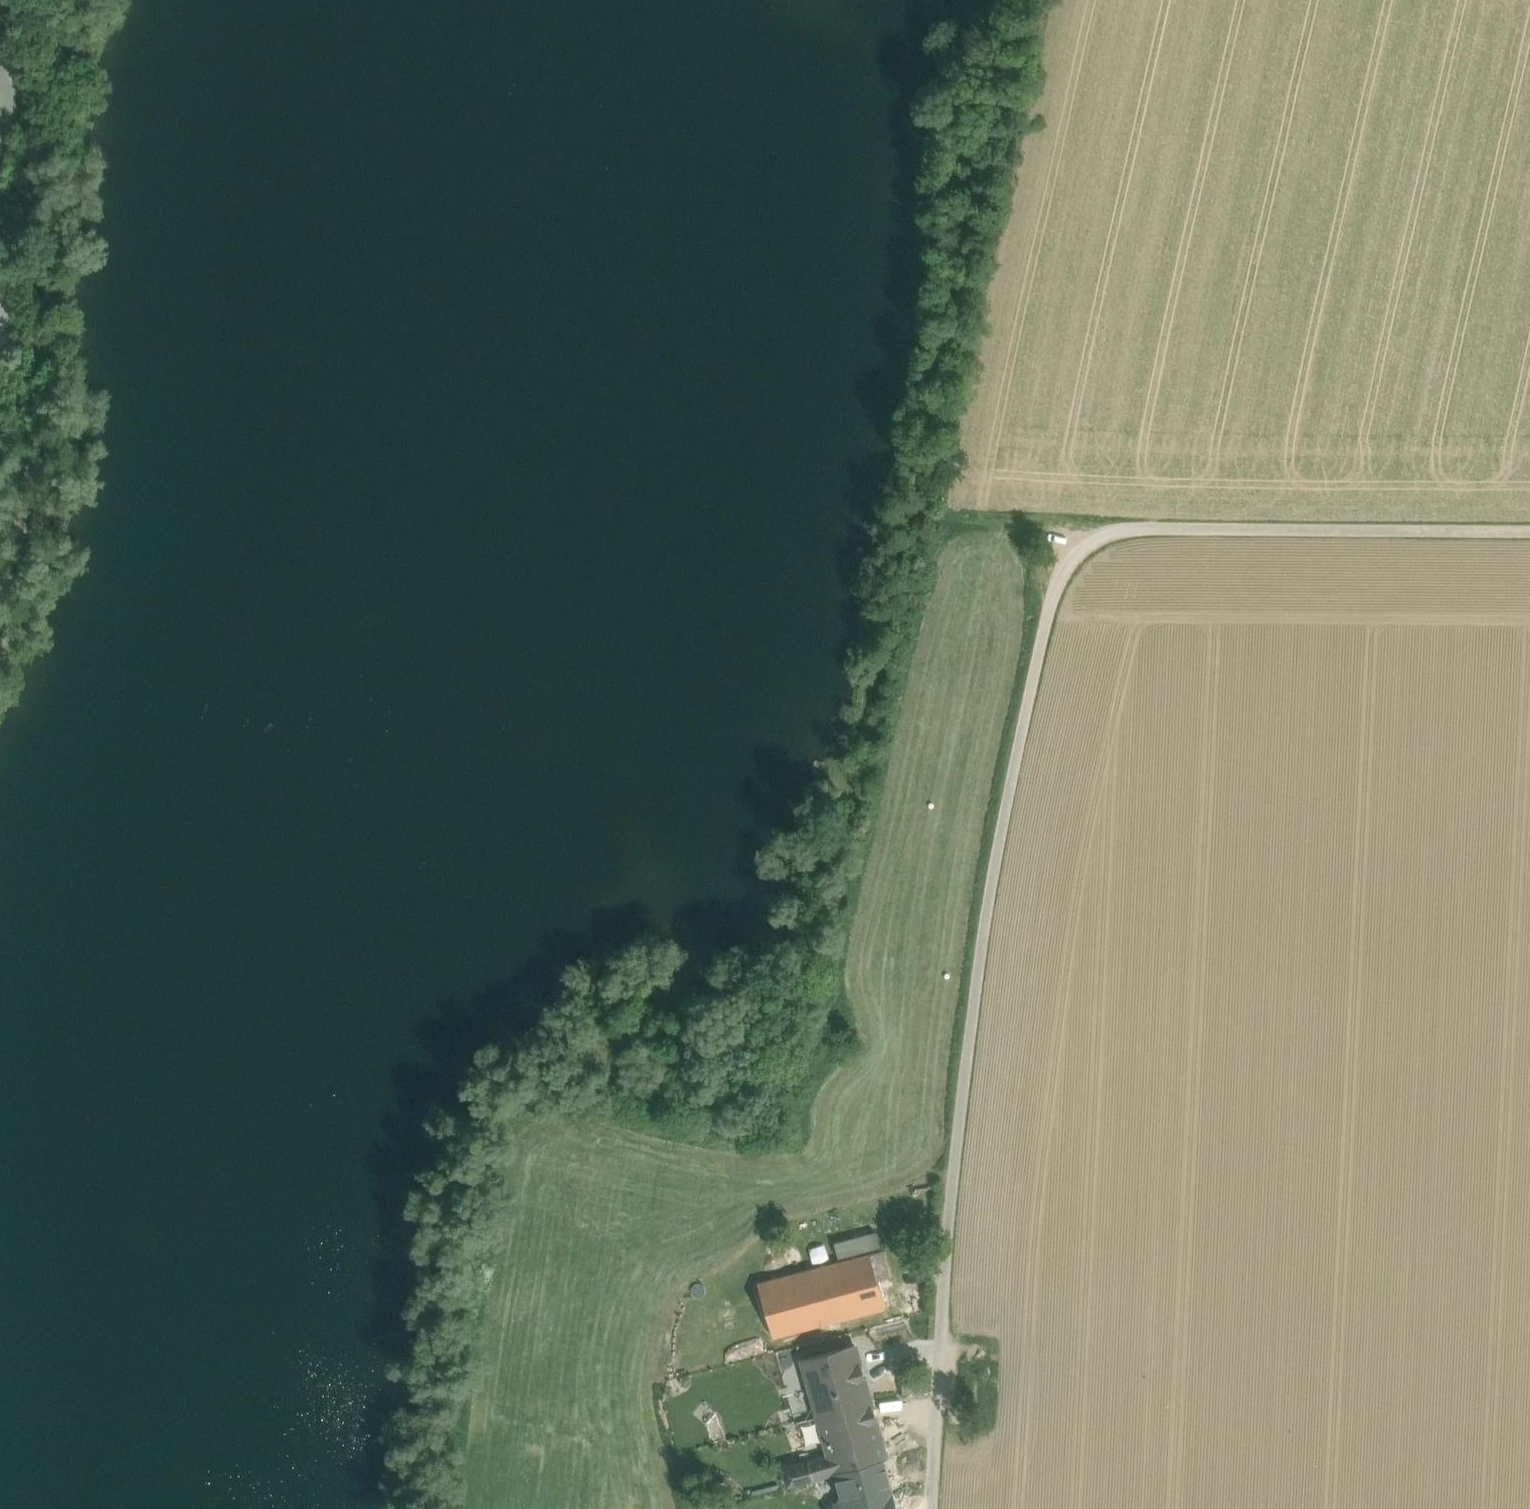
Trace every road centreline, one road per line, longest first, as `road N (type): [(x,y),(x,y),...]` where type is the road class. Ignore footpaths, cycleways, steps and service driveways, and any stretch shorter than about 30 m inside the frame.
road 1 (residential): [(929,1508),(955,1146),(989,887),(1046,605),(1088,542),(1133,528),(1529,531)]

